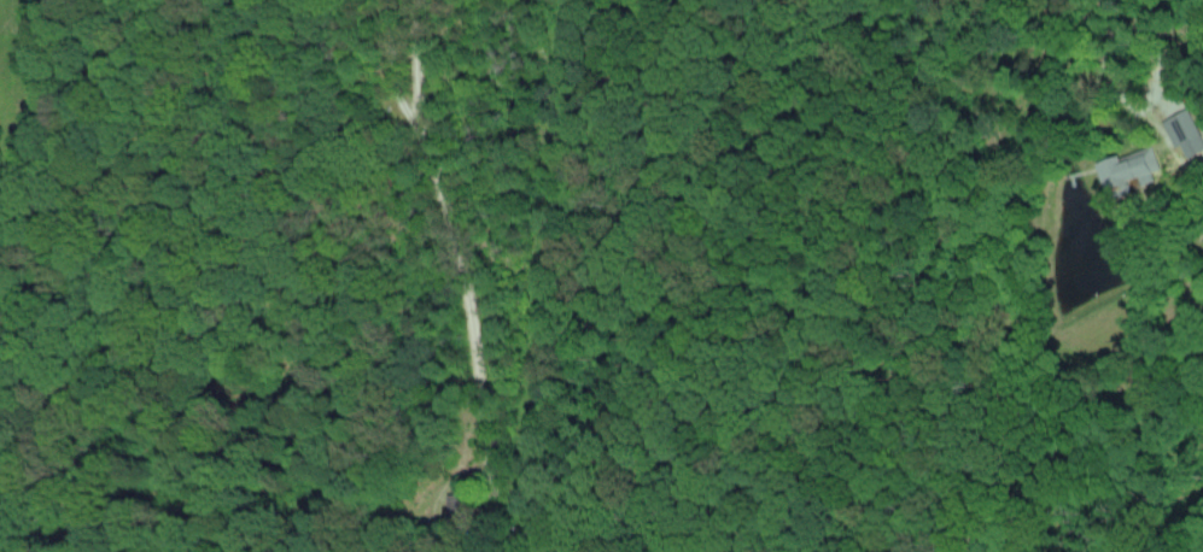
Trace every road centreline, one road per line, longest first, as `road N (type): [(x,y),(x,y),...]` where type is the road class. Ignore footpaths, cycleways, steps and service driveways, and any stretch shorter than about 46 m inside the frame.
road 1 (residential): [(496,551),(472,305),(417,111),(427,0)]

